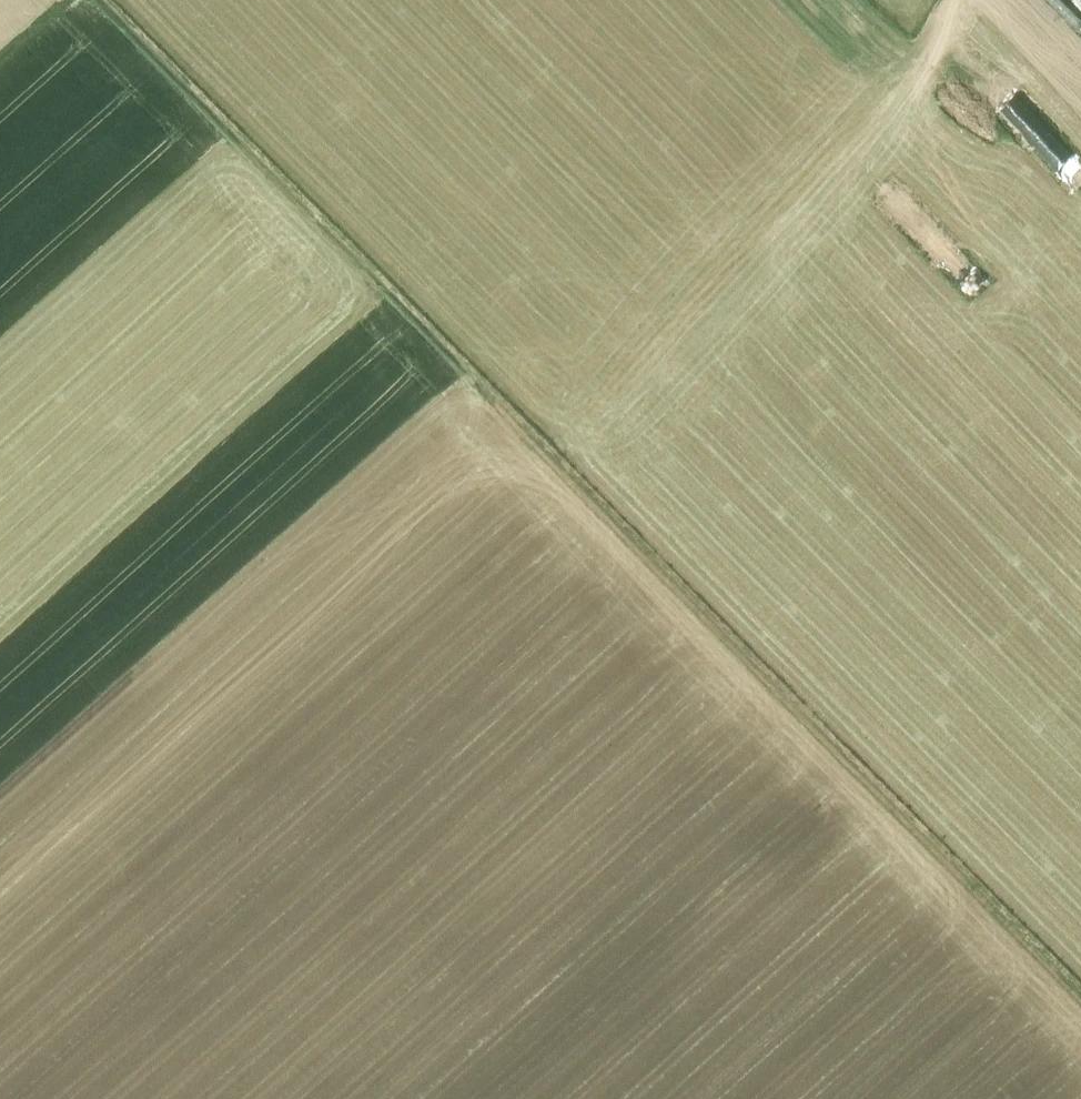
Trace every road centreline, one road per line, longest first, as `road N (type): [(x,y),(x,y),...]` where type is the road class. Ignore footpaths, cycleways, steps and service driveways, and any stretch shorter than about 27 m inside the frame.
road 1 (track): [(96,0),(1080,996)]

